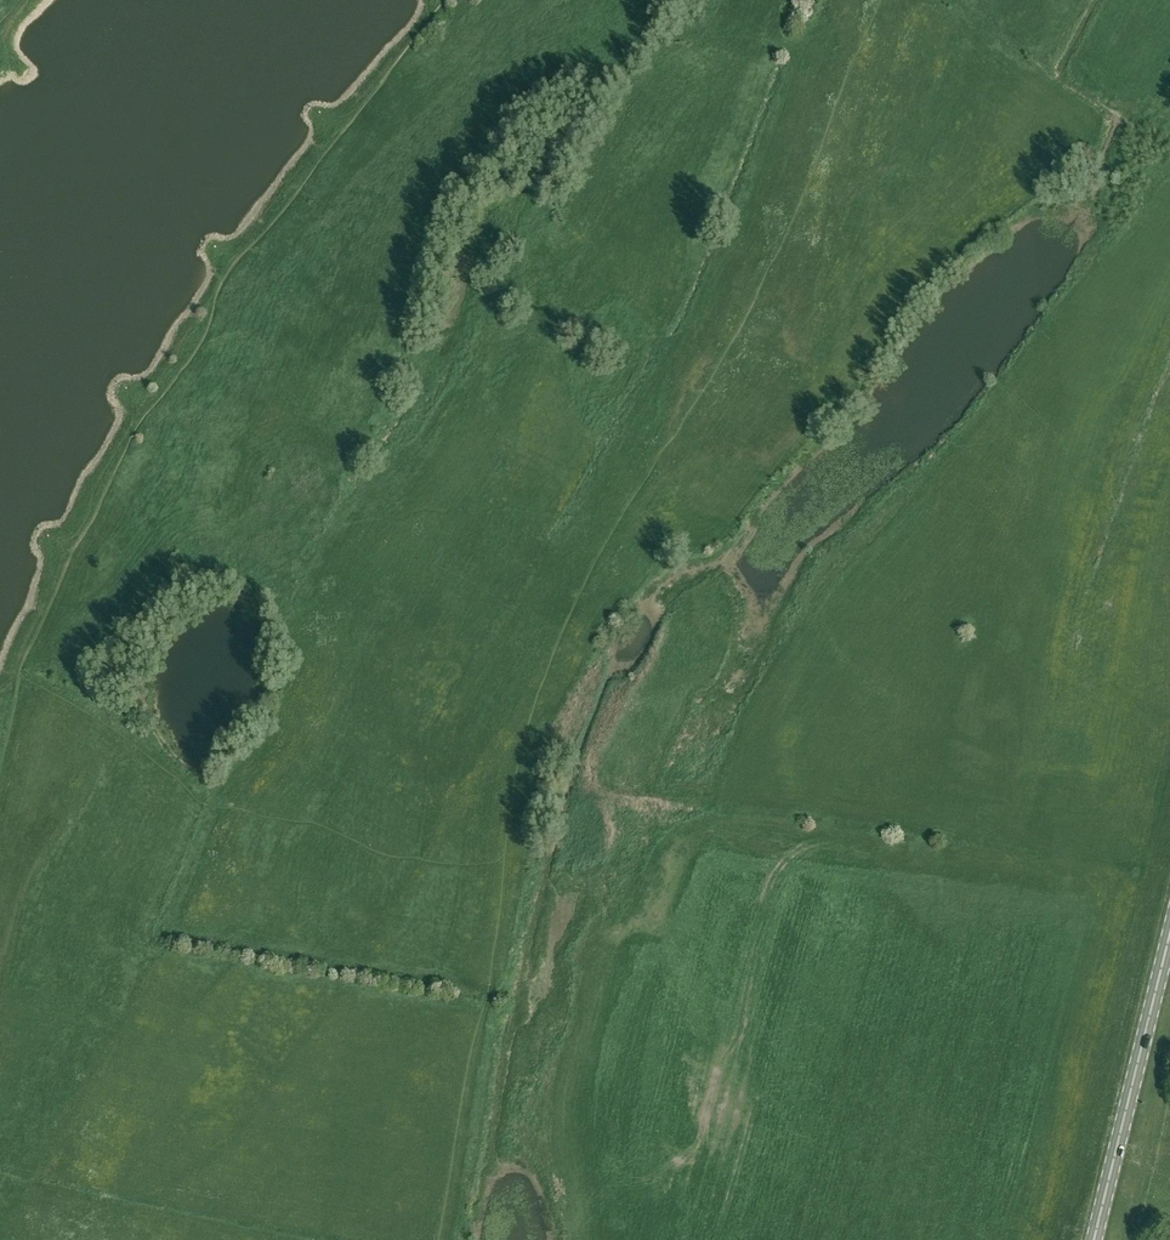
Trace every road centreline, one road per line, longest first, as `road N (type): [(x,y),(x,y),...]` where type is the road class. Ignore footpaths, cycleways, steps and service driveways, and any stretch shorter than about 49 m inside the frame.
road 1 (primary): [(1099,1239),(1169,945)]

